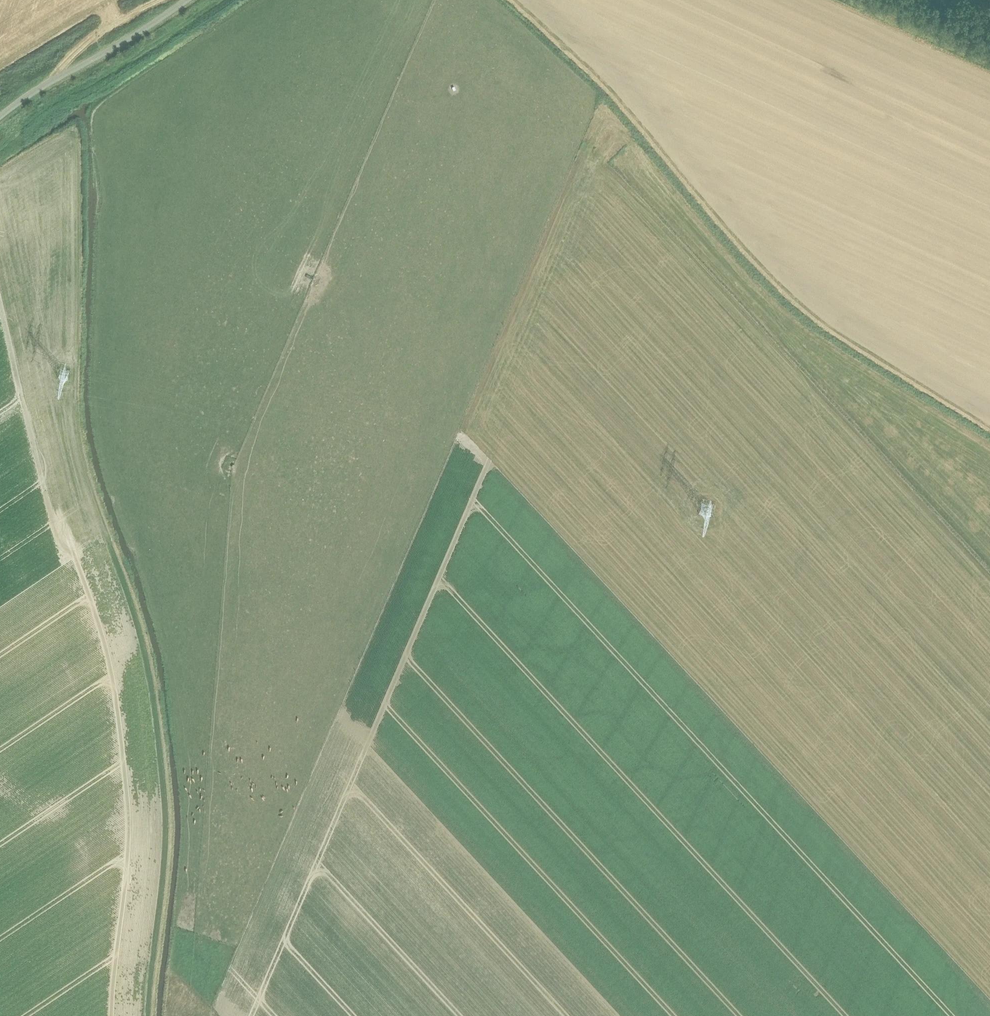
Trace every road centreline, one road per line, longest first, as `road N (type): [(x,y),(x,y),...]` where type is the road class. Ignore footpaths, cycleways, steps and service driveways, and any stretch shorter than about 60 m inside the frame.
road 1 (unclassified): [(0,118),(186,0)]

